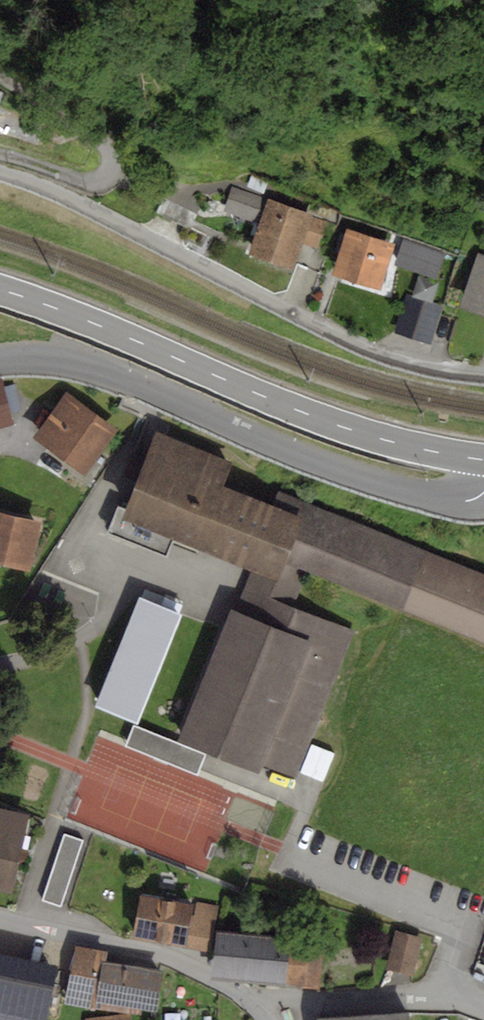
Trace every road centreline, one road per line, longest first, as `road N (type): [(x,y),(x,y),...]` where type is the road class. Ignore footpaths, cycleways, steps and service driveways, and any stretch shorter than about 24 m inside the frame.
road 1 (residential): [(0,171),(66,195),(367,347),(483,374)]
road 2 (tertiary): [(483,460),(334,424),(0,290)]
road 3 (residential): [(0,357),(104,372),(341,468),(432,496),(483,495)]
road 4 (unclassified): [(258,1010),(152,951),(0,914)]
road 5 (residential): [(0,153),(93,182),(114,168),(111,150),(93,131),(0,73)]
road 6 (residential): [(483,1005),(438,995),(258,1010)]

